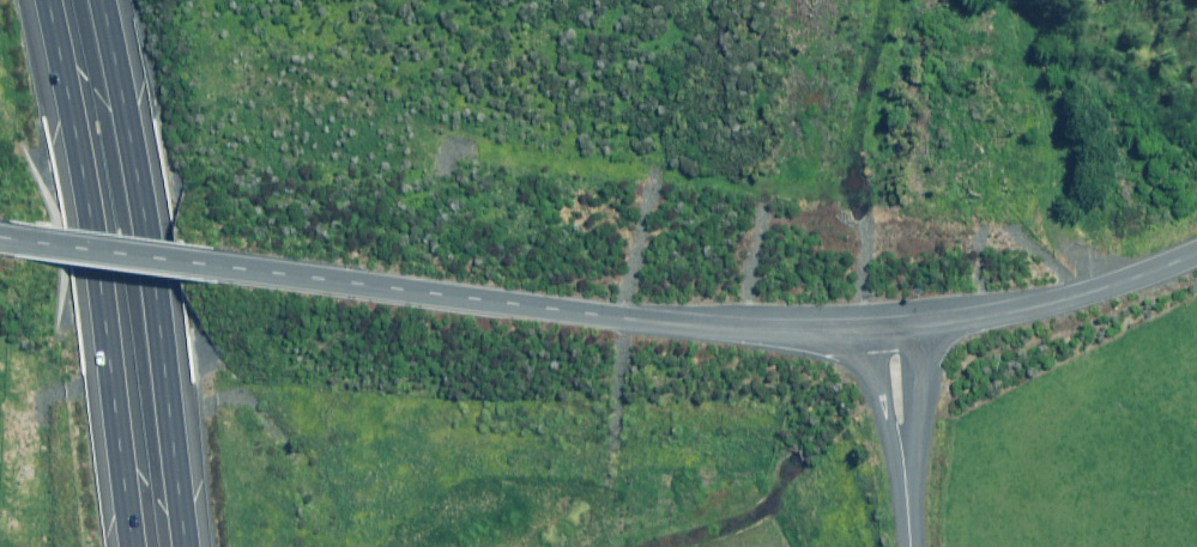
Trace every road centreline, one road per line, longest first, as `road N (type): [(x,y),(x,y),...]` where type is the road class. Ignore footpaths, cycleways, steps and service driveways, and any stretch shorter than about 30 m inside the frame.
road 1 (unclassified): [(191,262),(715,327),(896,329)]
road 2 (motorway): [(100,0),(138,197),(186,546)]
road 3 (motorway): [(132,546),(46,0)]
road 4 (residential): [(896,329),(1045,305),(1196,252)]
road 5 (unclassified): [(920,546),(896,329)]
road 6 (unclassified): [(191,262),(44,242)]

